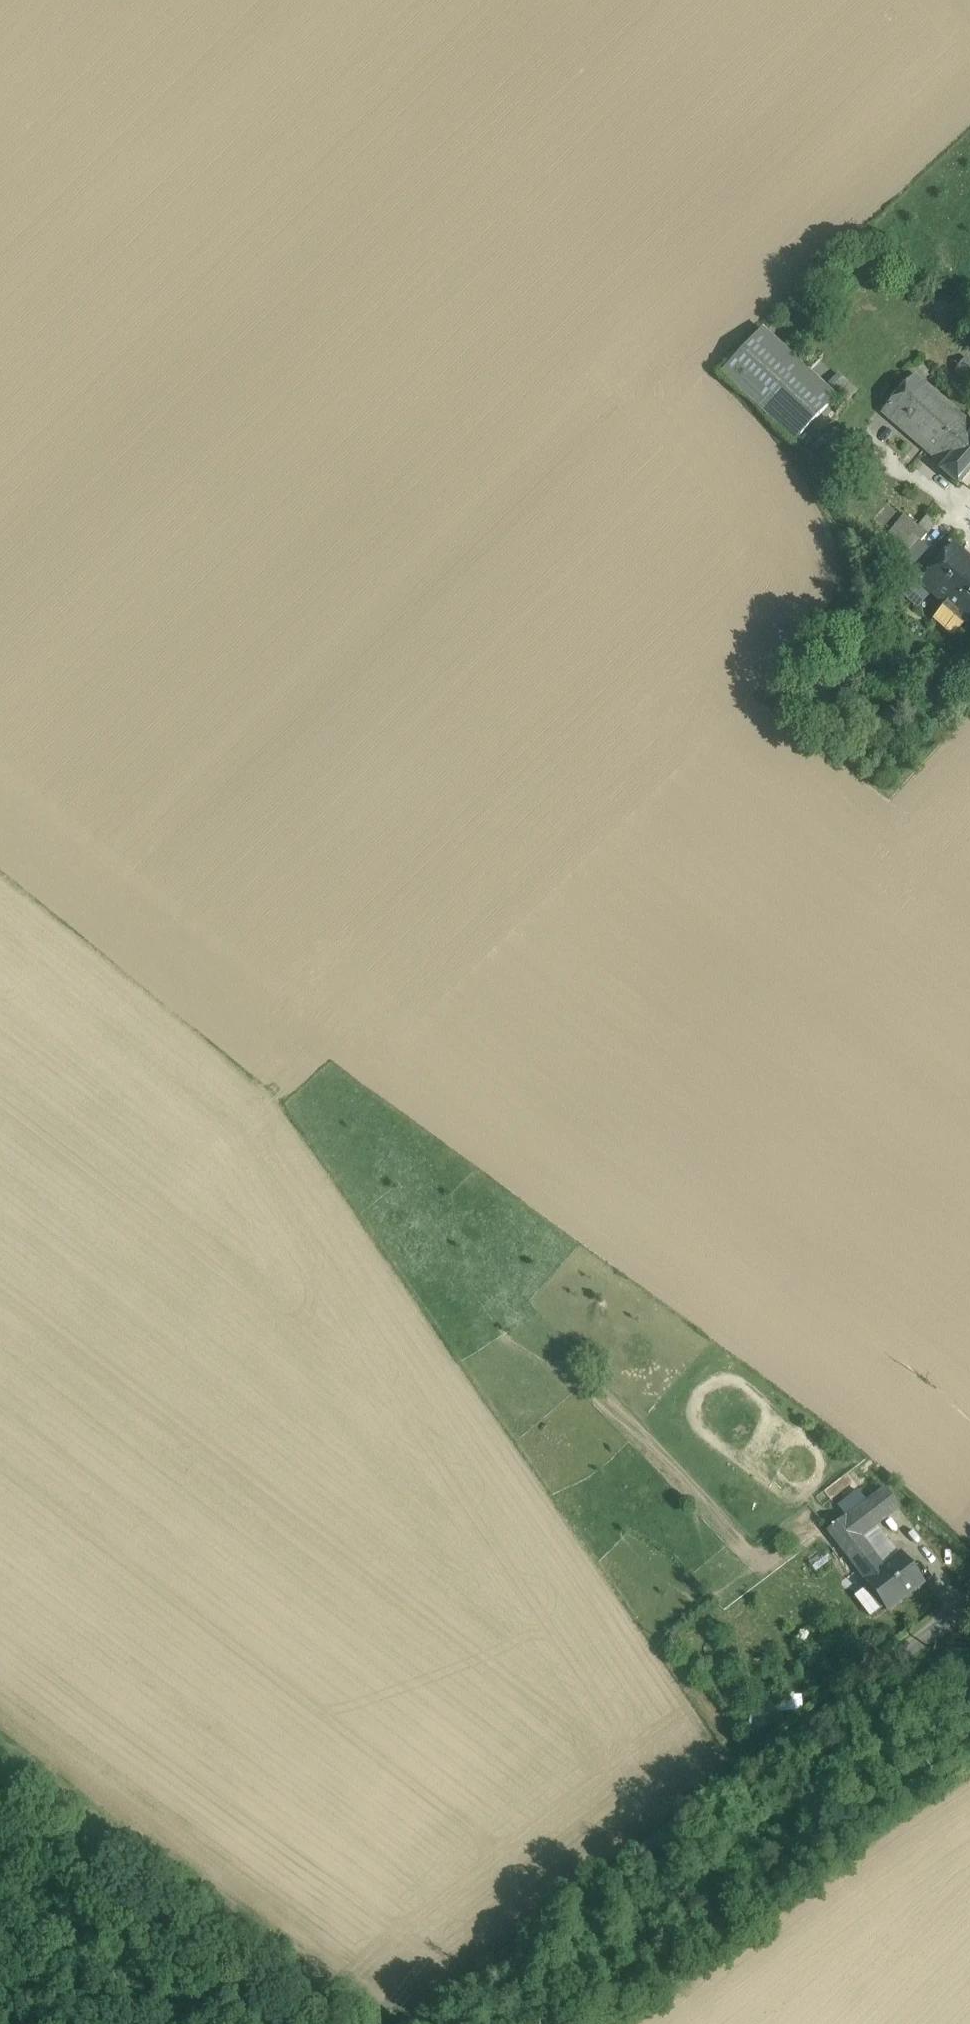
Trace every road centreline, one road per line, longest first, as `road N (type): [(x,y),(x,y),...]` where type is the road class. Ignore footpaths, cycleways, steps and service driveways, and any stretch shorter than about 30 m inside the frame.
road 1 (unclassified): [(969,1598),(417,2023)]

